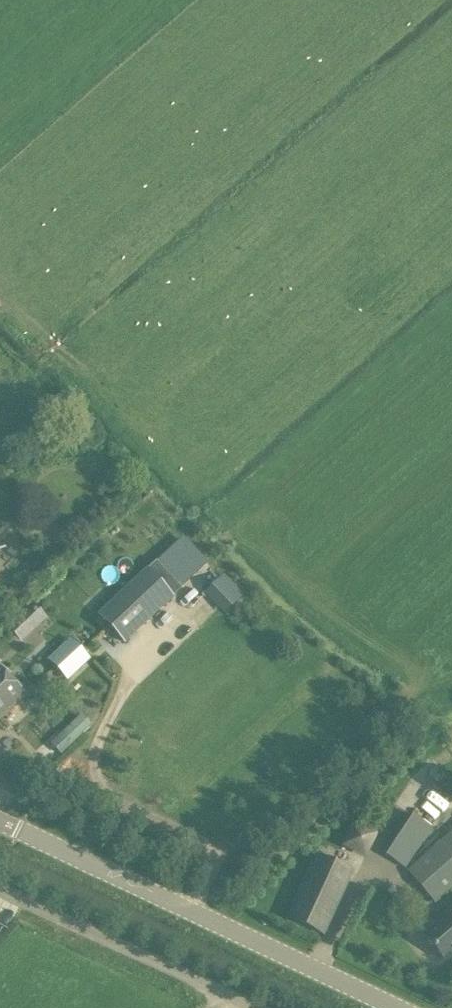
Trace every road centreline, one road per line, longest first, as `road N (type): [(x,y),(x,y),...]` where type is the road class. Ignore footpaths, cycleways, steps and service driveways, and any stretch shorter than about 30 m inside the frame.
road 1 (tertiary): [(396,1007),(0,820)]
road 2 (unclassified): [(257,1007),(0,885)]

